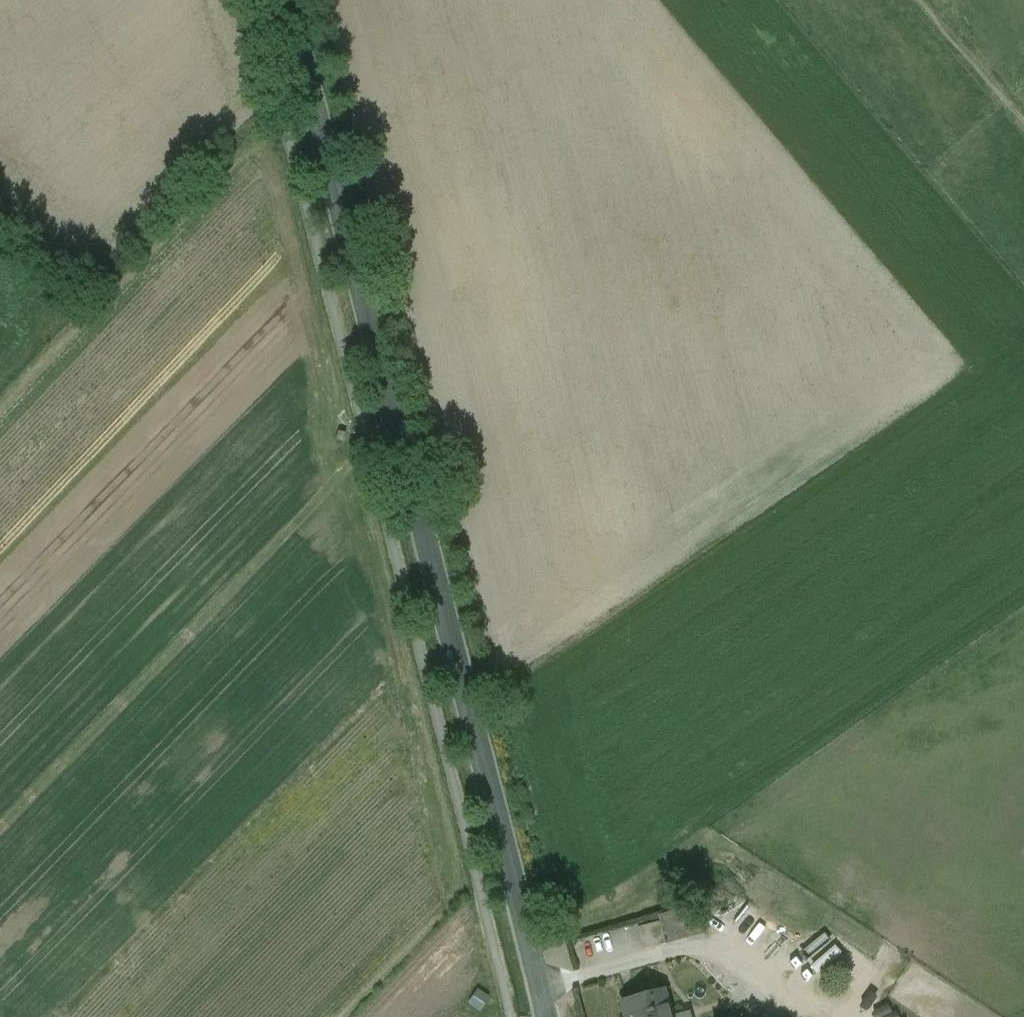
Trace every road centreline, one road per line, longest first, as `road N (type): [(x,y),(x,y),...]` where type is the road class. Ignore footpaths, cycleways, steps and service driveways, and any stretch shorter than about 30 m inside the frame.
road 1 (tertiary): [(550,1016),(286,0)]

